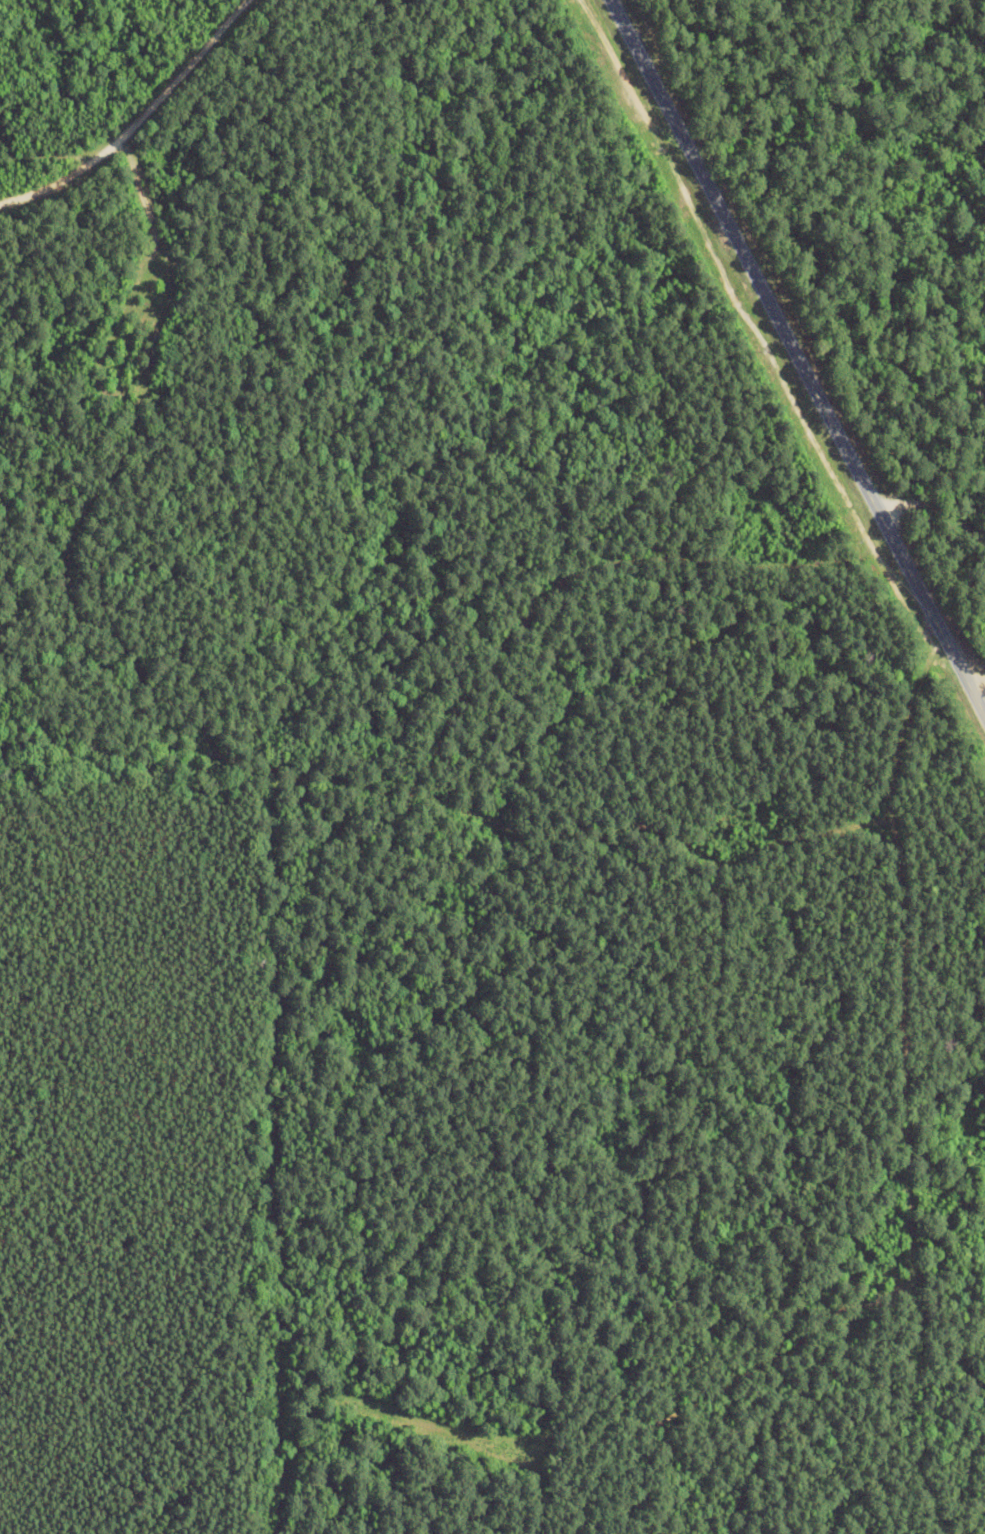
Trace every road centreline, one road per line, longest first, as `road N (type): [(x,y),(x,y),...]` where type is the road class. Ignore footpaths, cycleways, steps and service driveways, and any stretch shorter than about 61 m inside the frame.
road 1 (secondary): [(984,714),(610,0)]
road 2 (track): [(0,202),(103,152),(242,0)]

